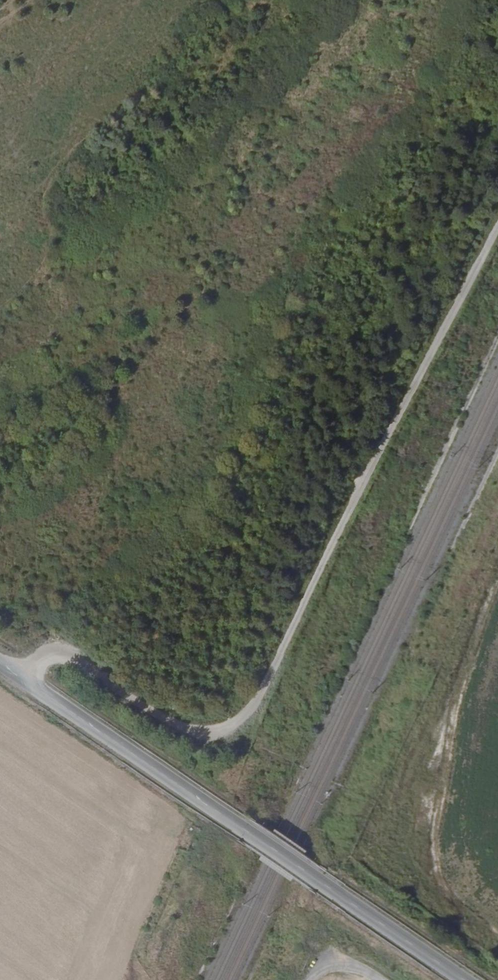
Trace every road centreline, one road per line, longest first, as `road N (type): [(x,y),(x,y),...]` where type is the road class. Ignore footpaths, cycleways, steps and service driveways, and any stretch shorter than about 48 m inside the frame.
road 1 (tertiary): [(463,979),(0,663)]

